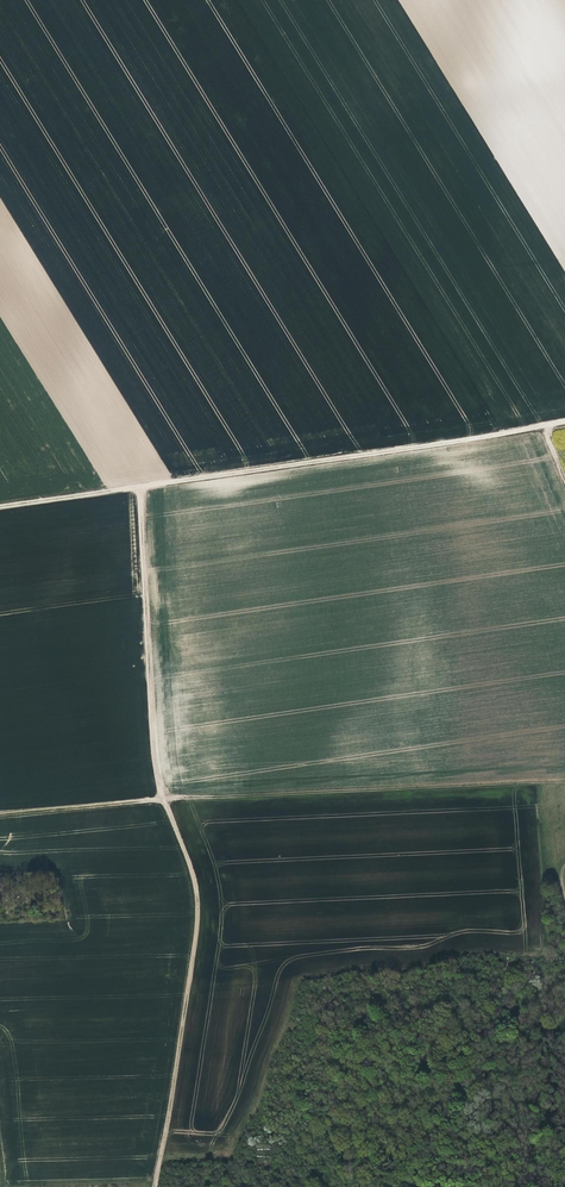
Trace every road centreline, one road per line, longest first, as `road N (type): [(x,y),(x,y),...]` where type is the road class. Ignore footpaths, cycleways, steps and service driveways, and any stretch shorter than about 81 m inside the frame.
road 1 (track): [(564,423),(0,506)]
road 2 (track): [(564,783),(159,801)]
road 3 (track): [(161,1186),(198,928),(190,869),(159,801)]
road 4 (track): [(159,801),(139,487)]
road 5 (track): [(159,801),(0,815)]

